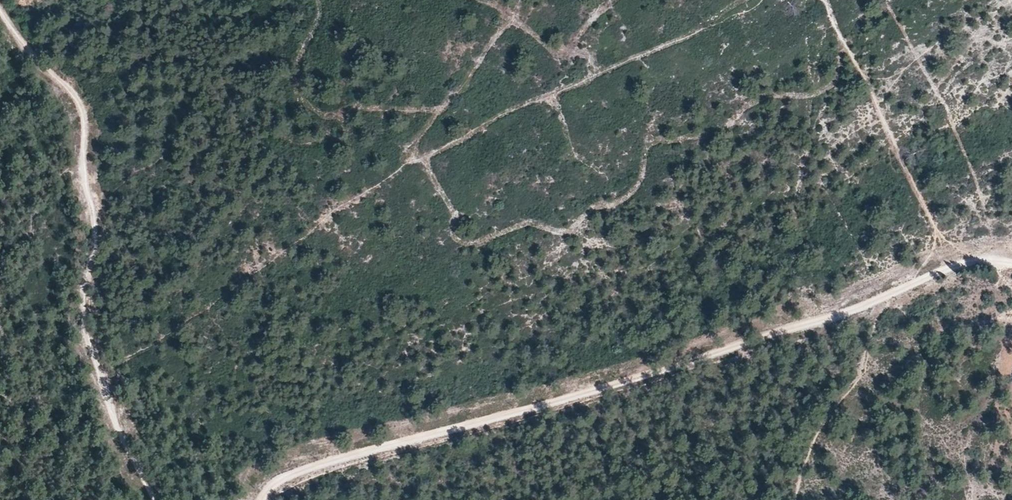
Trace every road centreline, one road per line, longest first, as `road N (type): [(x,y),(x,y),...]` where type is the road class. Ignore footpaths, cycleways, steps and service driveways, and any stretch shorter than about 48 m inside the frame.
road 1 (track): [(270,499),(317,468),(834,318),(949,270),(1011,269)]
road 2 (track): [(0,7),(30,60),(86,110),(83,180),(97,228),(87,279),(95,379),(147,499)]

